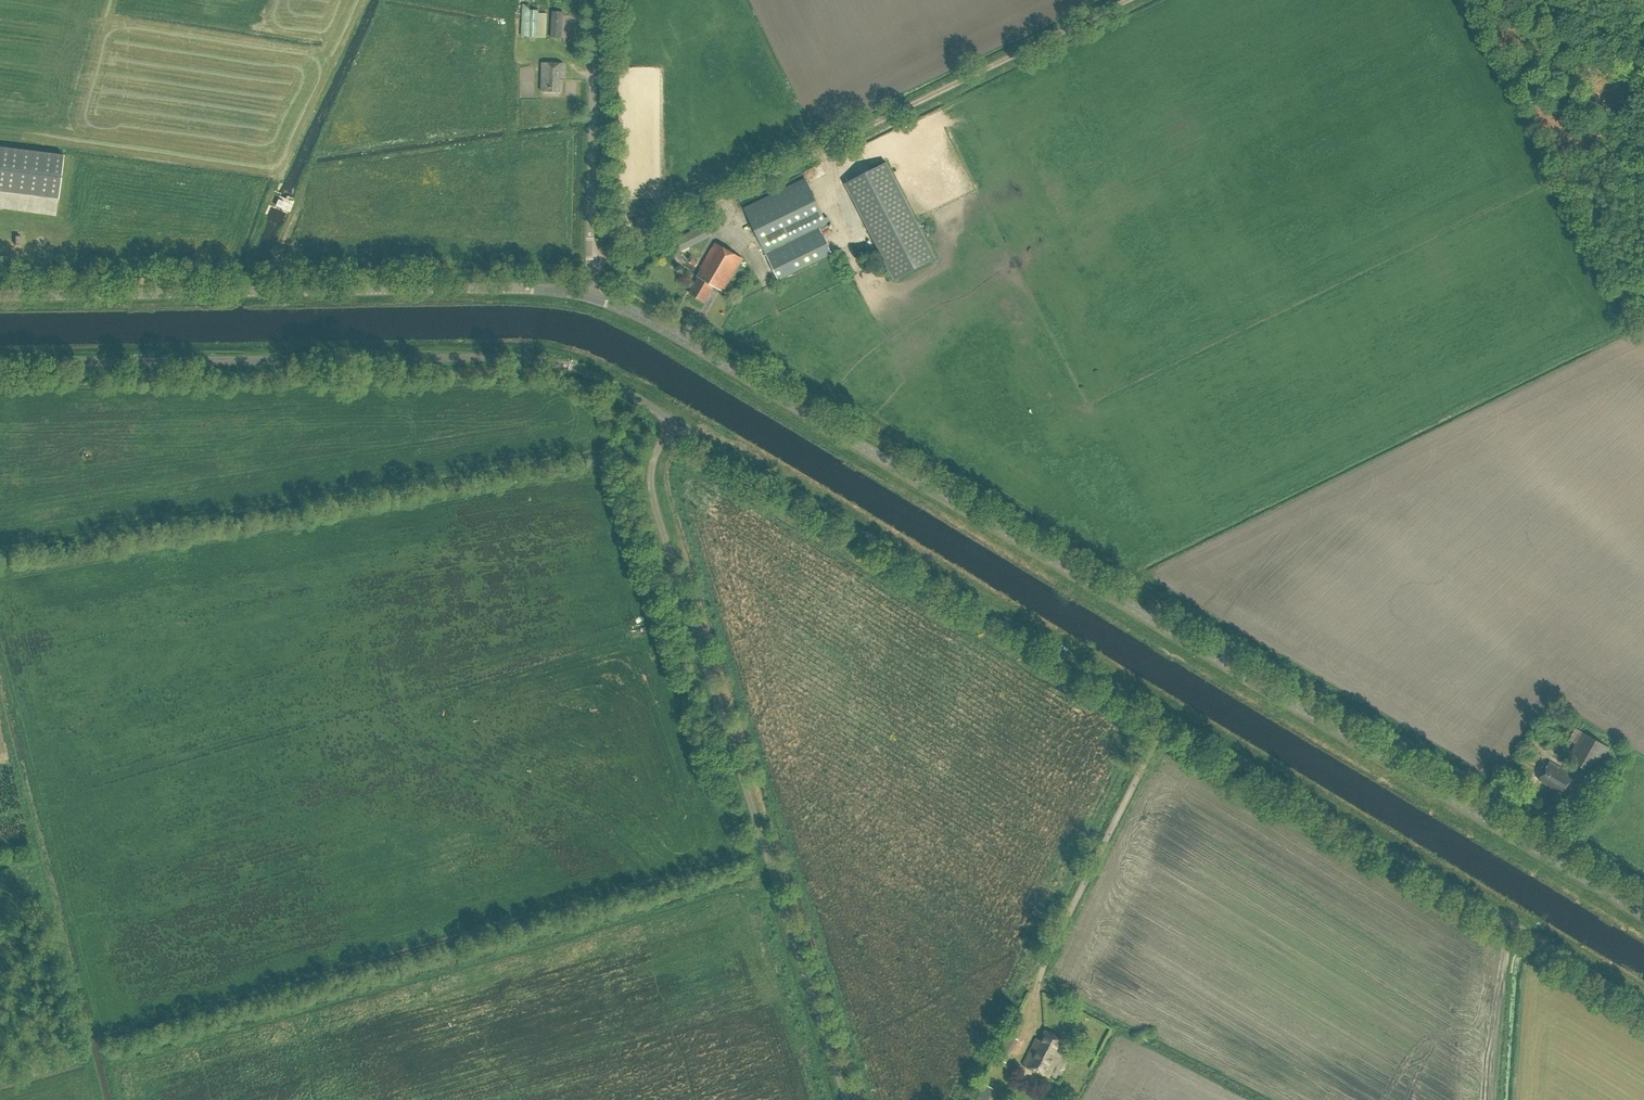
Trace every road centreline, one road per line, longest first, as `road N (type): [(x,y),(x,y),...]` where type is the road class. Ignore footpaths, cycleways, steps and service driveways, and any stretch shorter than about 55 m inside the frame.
road 1 (tertiary): [(1643,913),(676,334),(588,295)]
road 2 (unclassified): [(1643,1004),(670,421)]
road 3 (unclassified): [(845,1099),(656,512),(651,468),(670,421)]
road 4 (unclassified): [(670,421),(597,376),(533,358),(0,363)]
road 5 (unclassified): [(590,274),(672,222),(1127,0)]
road 6 (tertiary): [(588,295),(508,287),(0,294)]
road 7 (track): [(1166,716),(1042,967),(1028,1026)]
road 8 (unclassified): [(590,274),(595,0)]

